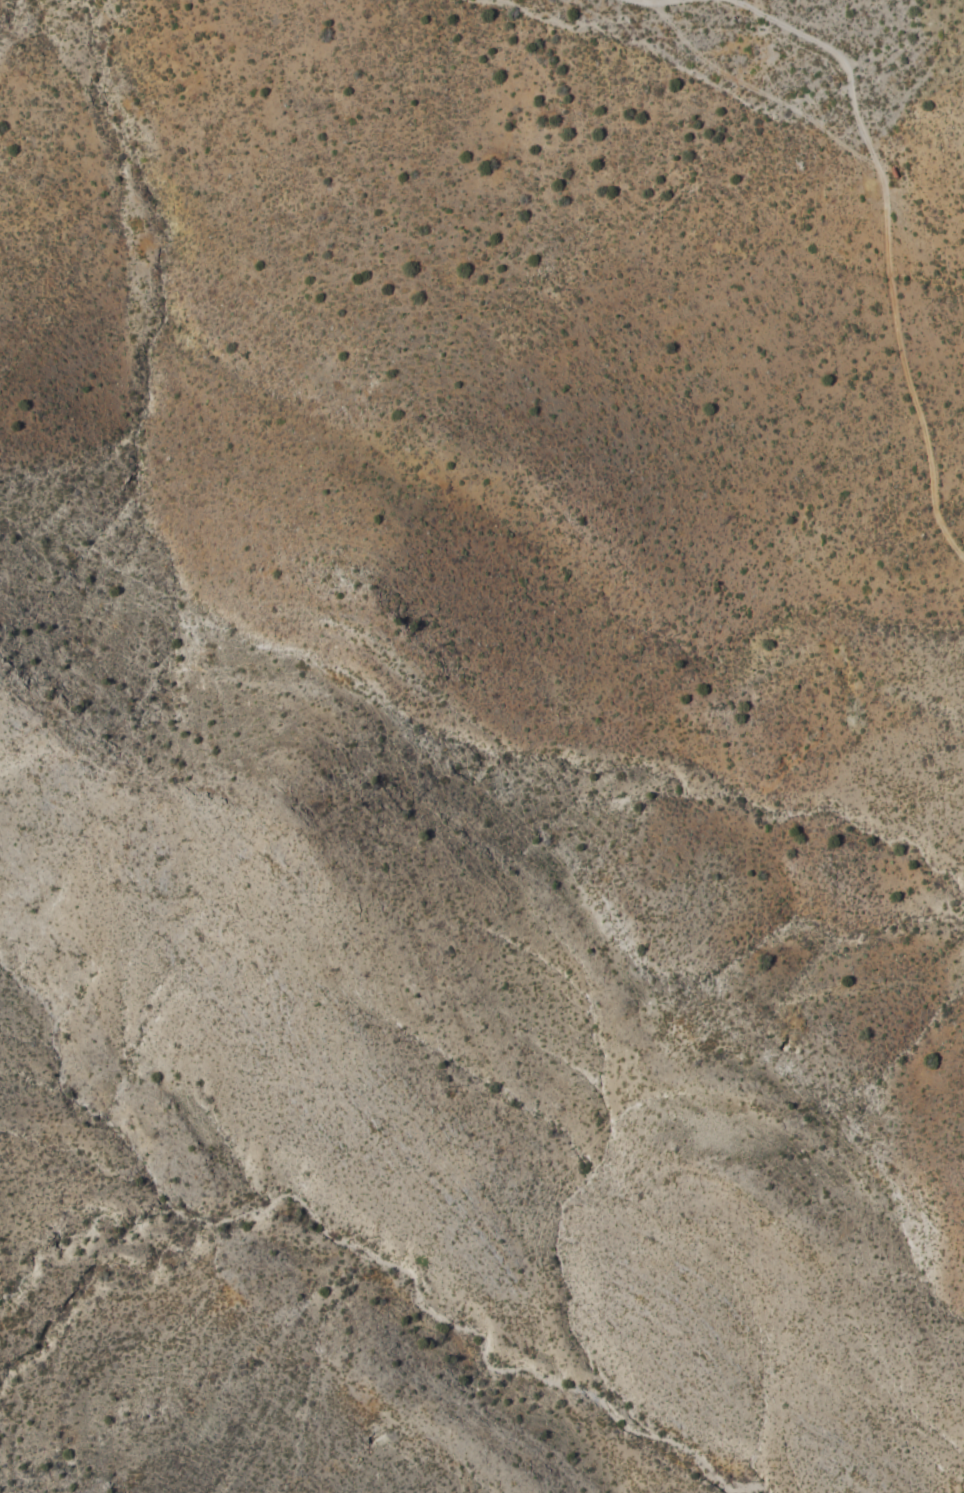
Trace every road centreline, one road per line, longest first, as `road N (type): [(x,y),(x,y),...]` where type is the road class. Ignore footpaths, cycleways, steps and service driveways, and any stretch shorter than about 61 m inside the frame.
road 1 (track): [(963,558),(936,516),(930,454),(895,322),(884,190),(844,61),(732,0)]
road 2 (track): [(651,1),(704,62),(802,114),(878,168)]

